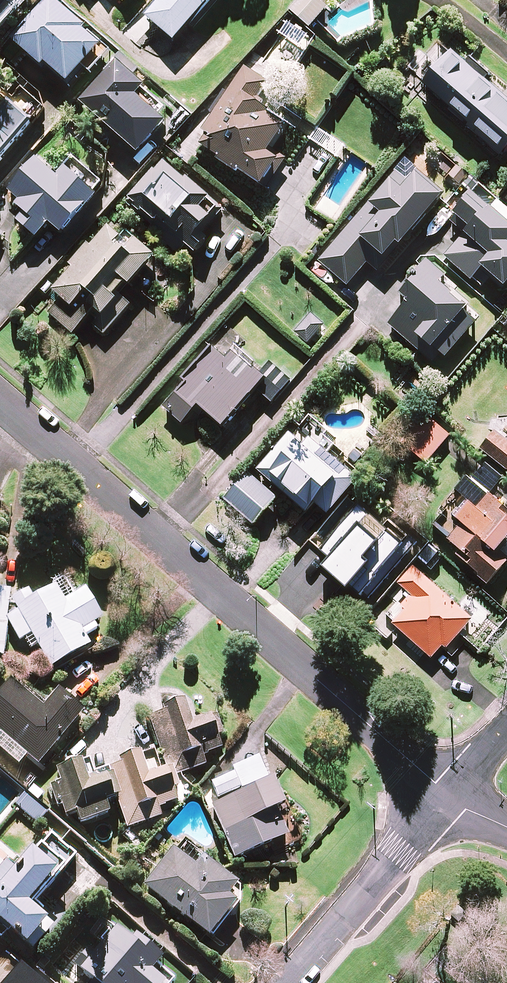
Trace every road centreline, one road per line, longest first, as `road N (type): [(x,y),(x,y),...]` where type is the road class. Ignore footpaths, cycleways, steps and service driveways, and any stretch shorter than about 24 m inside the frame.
road 1 (residential): [(449,796),(0,401)]
road 2 (residential): [(449,796),(289,982)]

